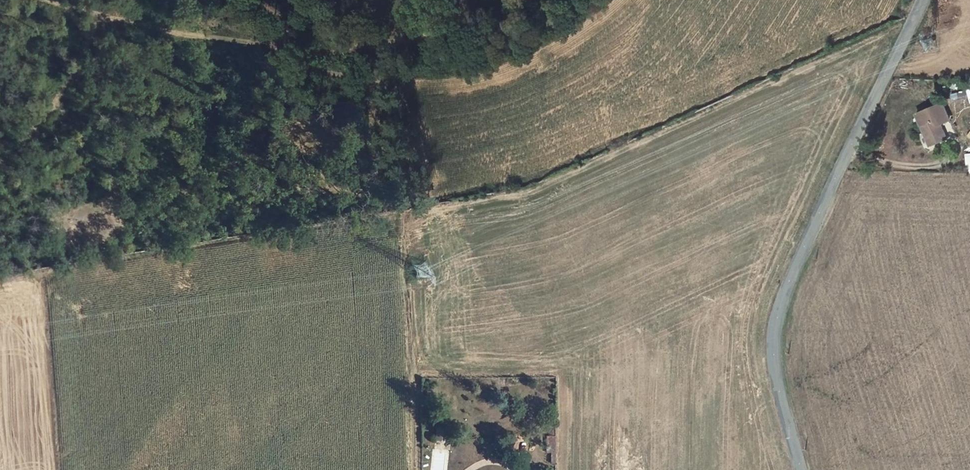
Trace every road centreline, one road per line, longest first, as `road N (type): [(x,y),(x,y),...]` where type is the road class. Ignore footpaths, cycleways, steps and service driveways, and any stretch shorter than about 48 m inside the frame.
road 1 (track): [(464,0),(456,18),(370,44),(286,45),(104,20),(56,103),(0,157)]
road 2 (tertiary): [(800,469),(771,361),(776,309),(922,0)]
road 3 (track): [(286,45),(131,200),(56,103)]
road 4 (track): [(400,209),(412,469)]

